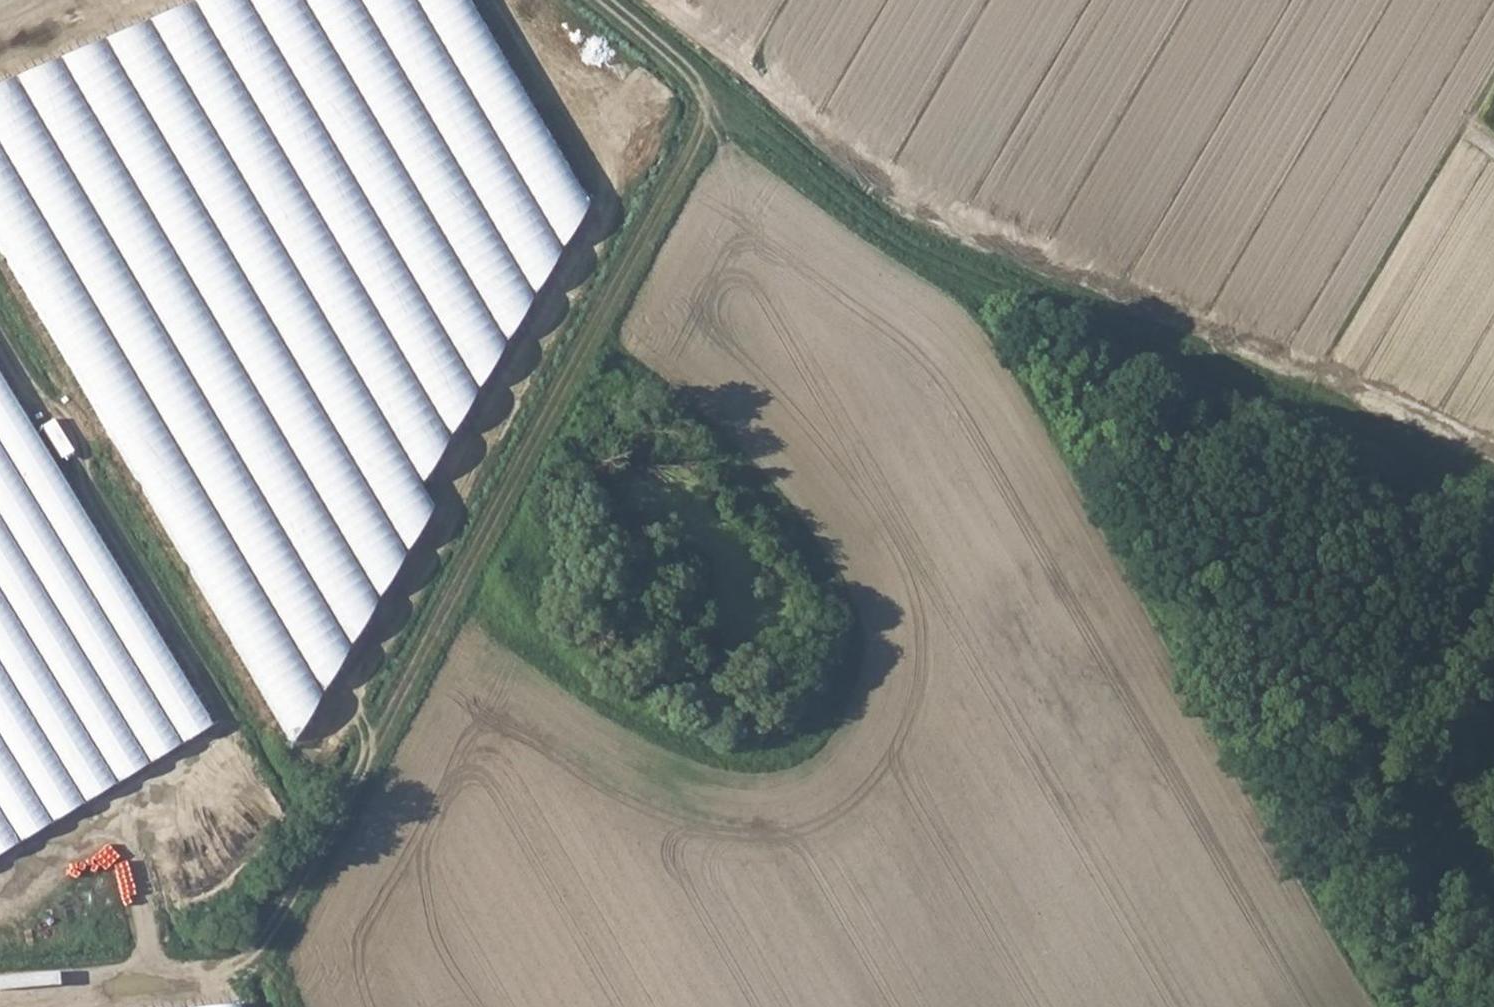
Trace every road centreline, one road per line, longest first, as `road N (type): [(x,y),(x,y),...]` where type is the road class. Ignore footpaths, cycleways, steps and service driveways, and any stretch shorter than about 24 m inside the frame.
road 1 (track): [(0,982),(242,966),(694,144),(704,104),(685,64),(606,0)]
road 2 (track): [(704,104),(916,255)]

